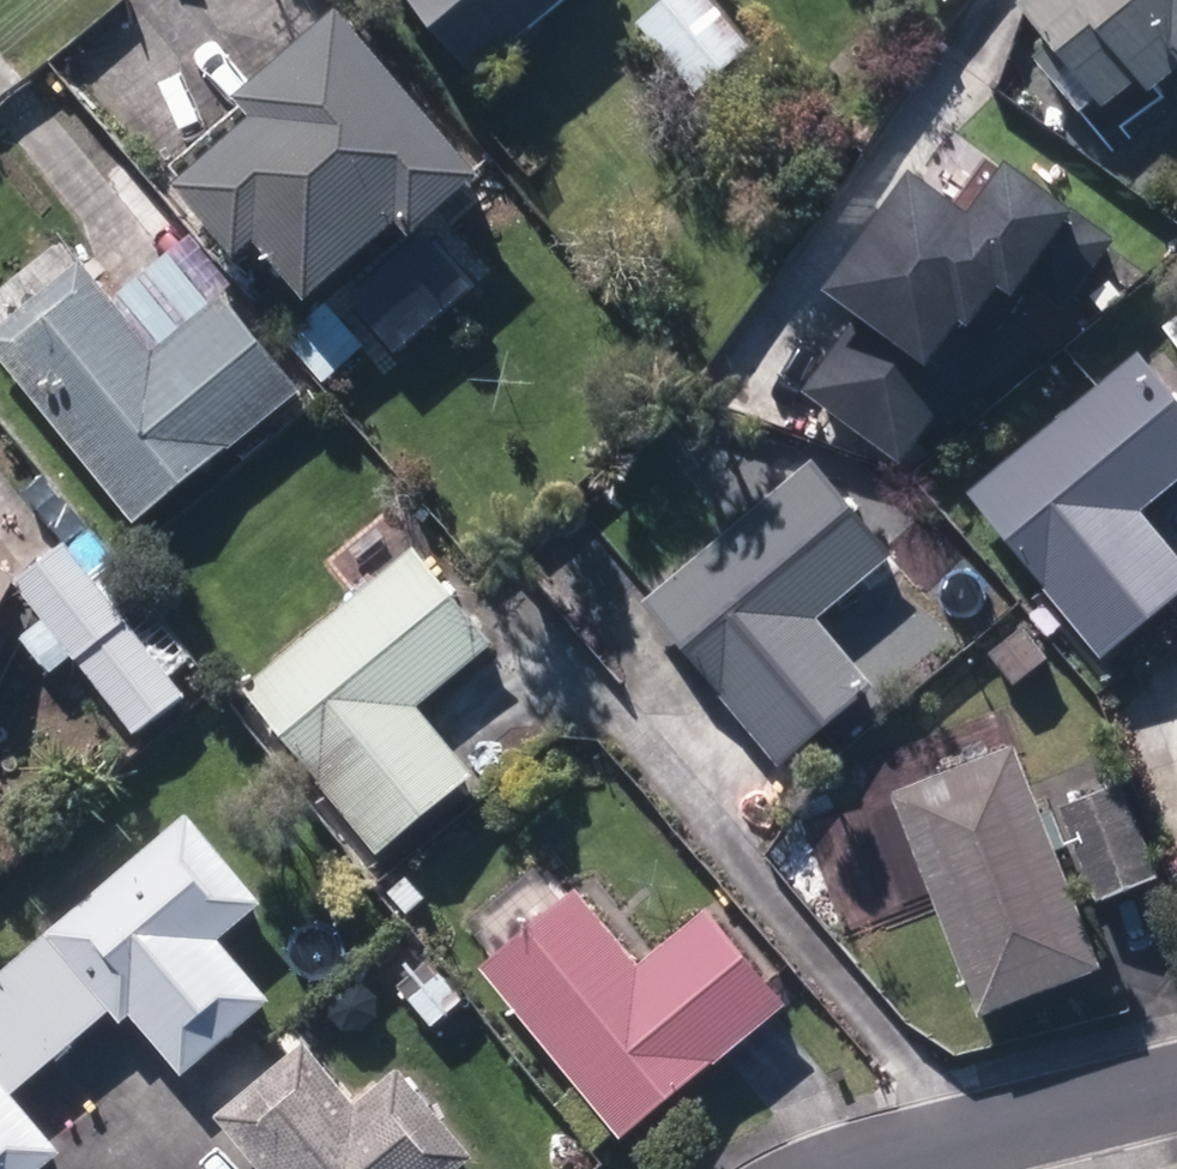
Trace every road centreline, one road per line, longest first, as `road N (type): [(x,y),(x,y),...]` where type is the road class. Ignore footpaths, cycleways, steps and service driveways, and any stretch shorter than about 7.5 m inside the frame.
road 1 (residential): [(842,1168),(1176,1090)]

